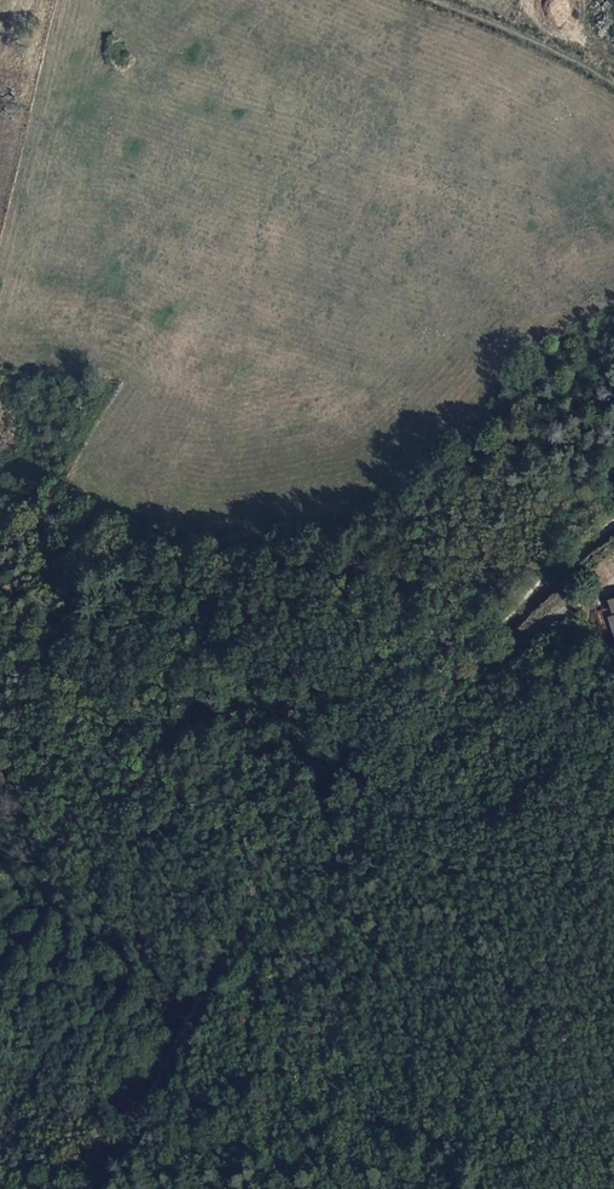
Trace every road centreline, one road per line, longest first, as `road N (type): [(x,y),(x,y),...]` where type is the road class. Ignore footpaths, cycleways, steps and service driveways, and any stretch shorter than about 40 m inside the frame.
road 1 (track): [(107,1188),(171,1048),(313,841),(538,587),(613,523)]
road 2 (track): [(417,0),(613,88)]

